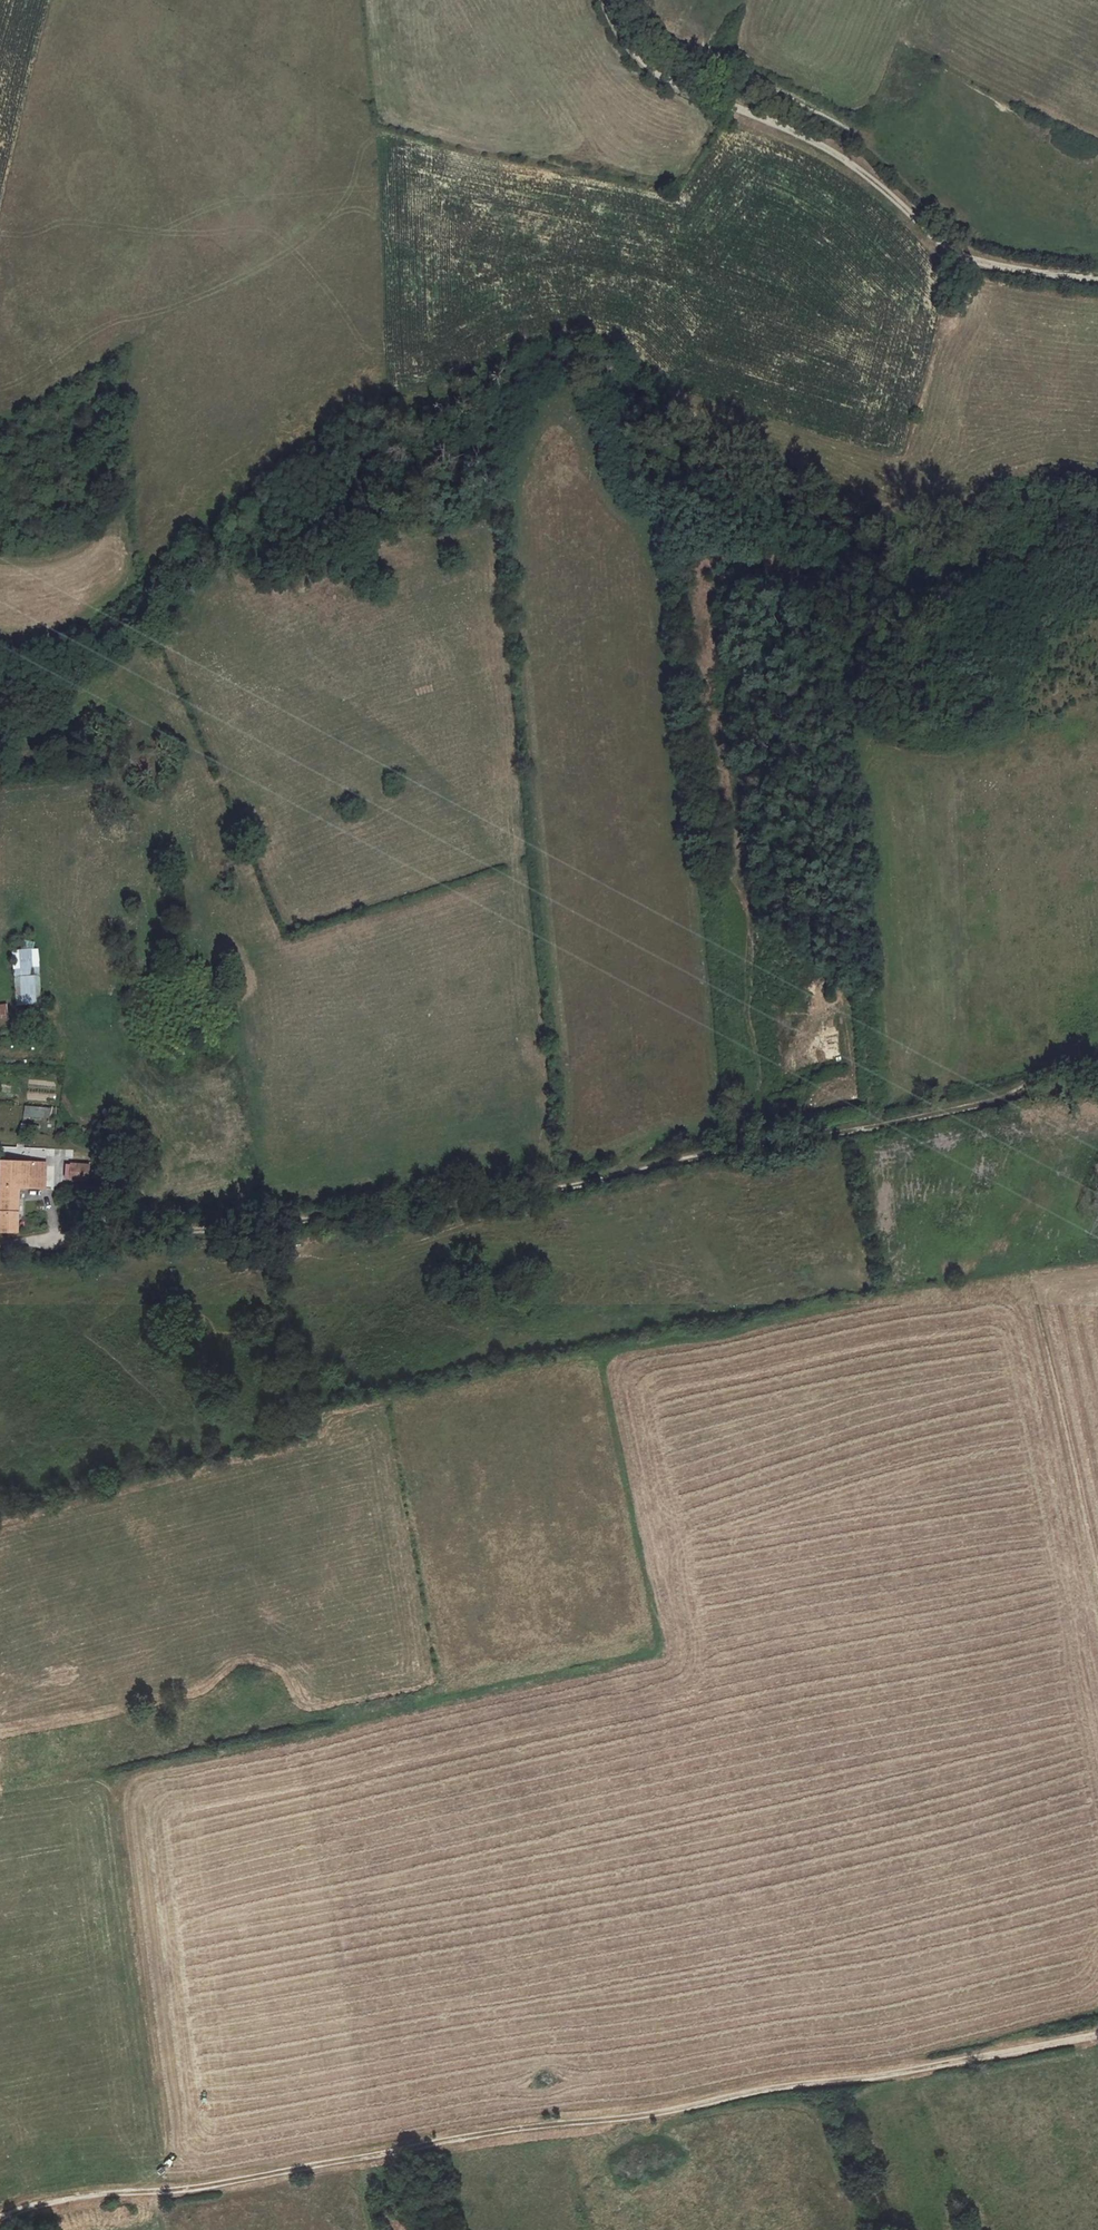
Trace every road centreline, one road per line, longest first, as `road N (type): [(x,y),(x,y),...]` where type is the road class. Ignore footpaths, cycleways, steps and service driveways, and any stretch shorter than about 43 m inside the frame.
road 1 (track): [(1097,1060),(1052,1071),(1001,1099),(557,1187),(280,1223),(84,1232),(0,1246)]
road 2 (track): [(0,2218),(54,2202),(207,2188),(364,2154),(654,2116),(1097,2035)]
road 3 (track): [(607,0),(639,59),(812,140),(872,178),(964,259),(1097,278)]
road 4 (track): [(0,1793),(440,1694)]

